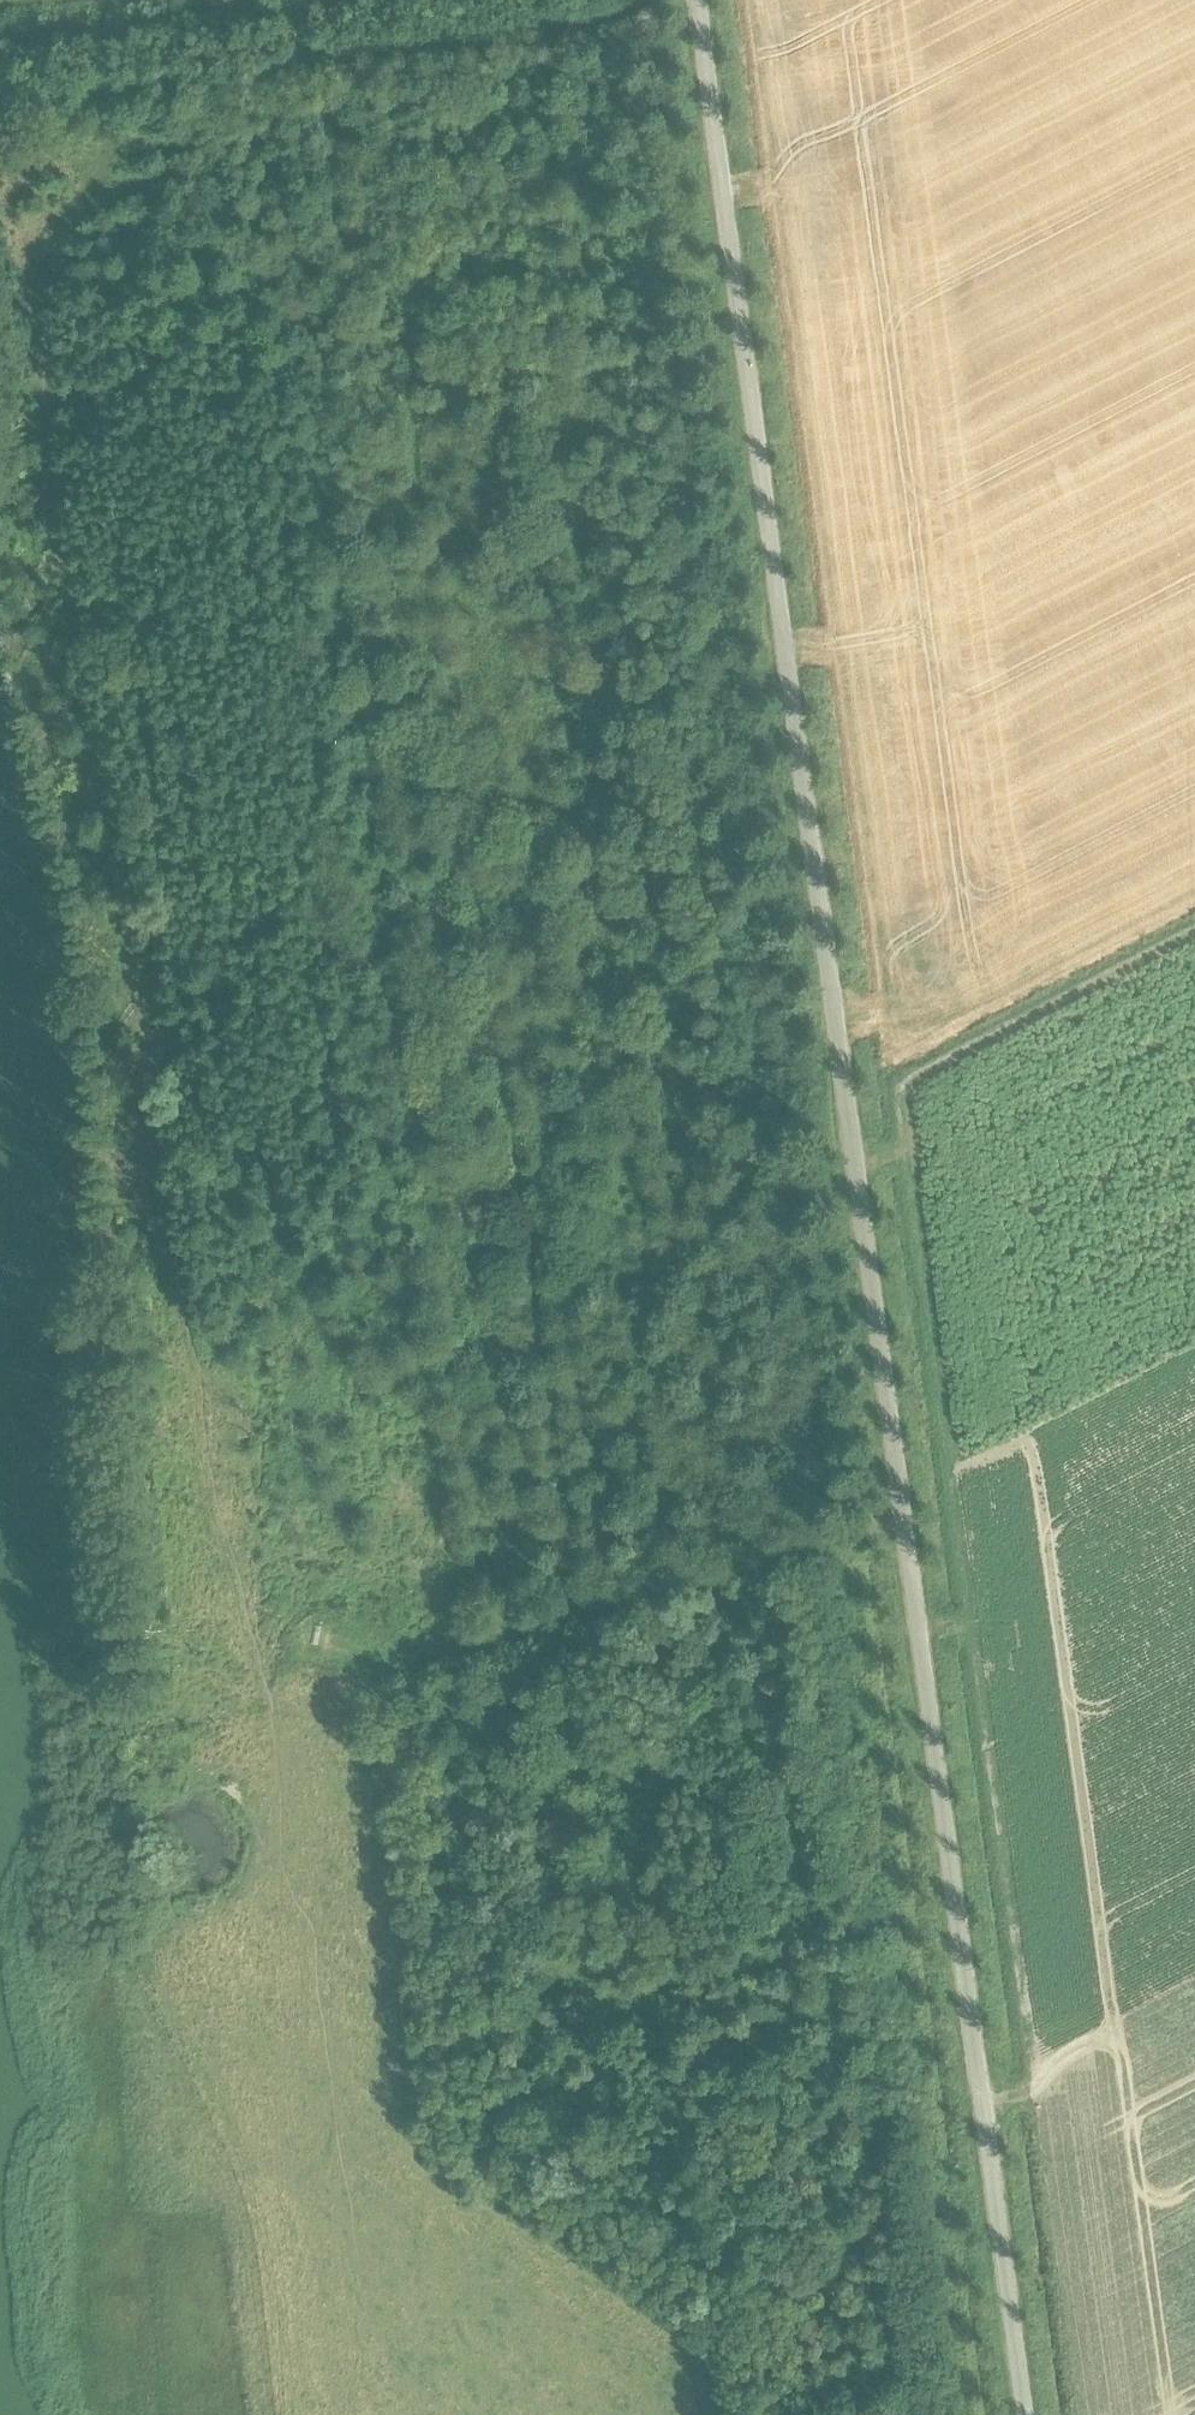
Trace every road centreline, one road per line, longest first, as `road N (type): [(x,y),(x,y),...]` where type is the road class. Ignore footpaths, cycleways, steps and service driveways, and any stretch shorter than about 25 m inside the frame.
road 1 (track): [(289,0),(296,221),(317,271),(393,330),(579,1600),(550,1610),(582,1747),(708,2091),(898,2394),(900,2414)]
road 2 (unclassified): [(1027,2414),(699,0)]

